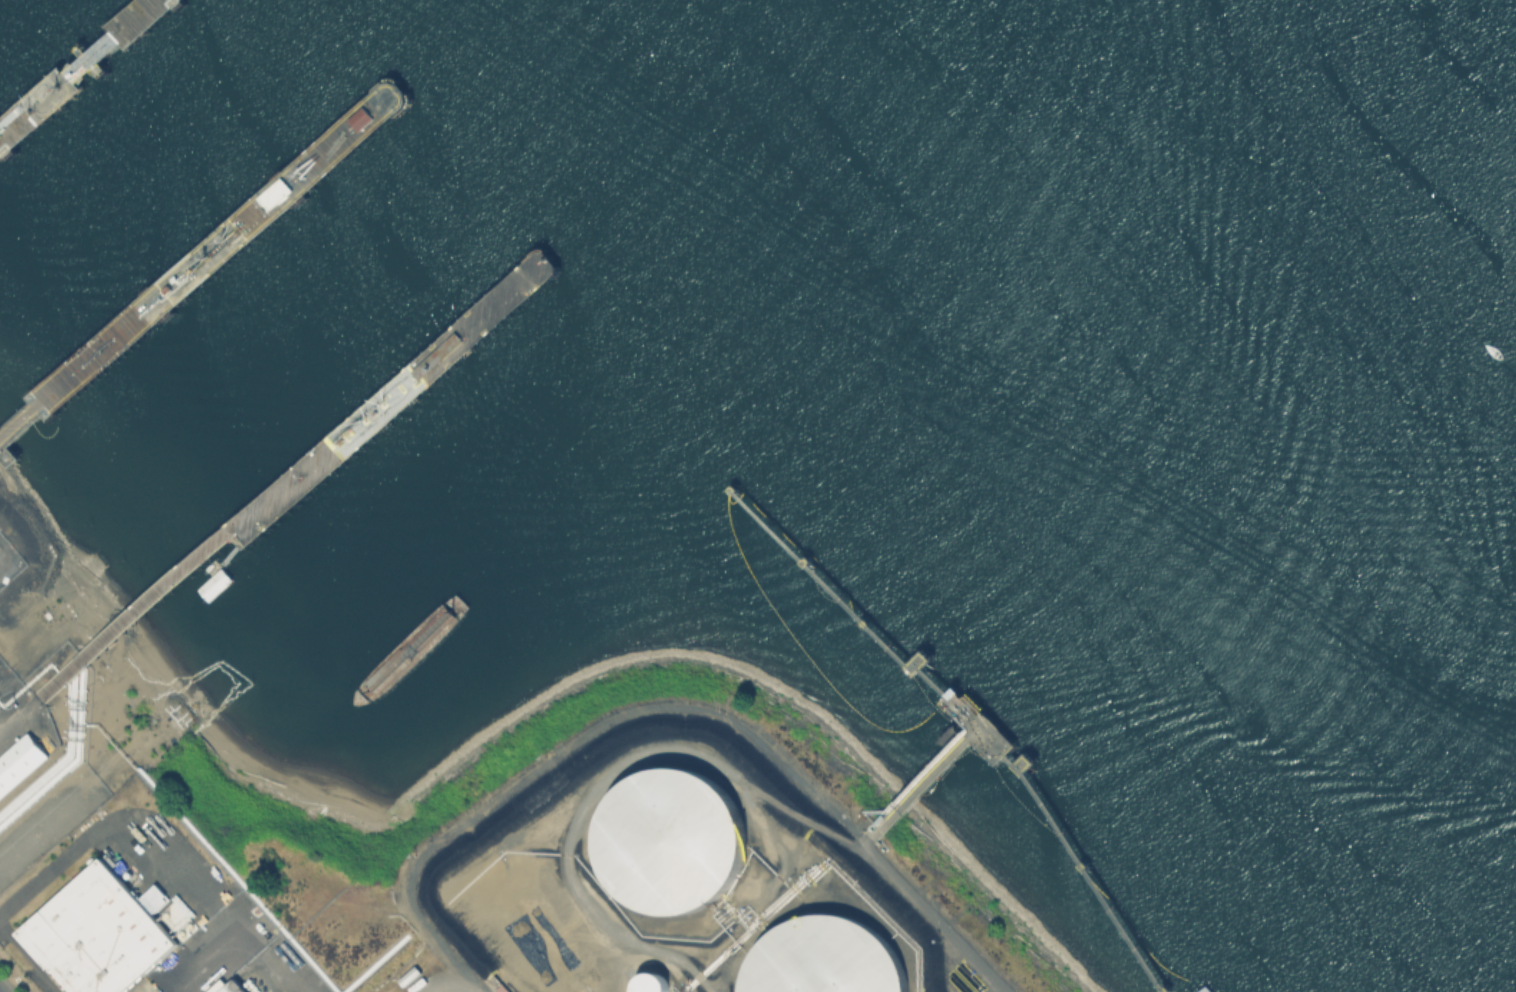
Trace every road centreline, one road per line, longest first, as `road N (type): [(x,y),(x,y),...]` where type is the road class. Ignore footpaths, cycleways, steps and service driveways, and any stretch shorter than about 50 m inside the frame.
road 1 (residential): [(294,991),(234,947),(206,955),(188,991)]

